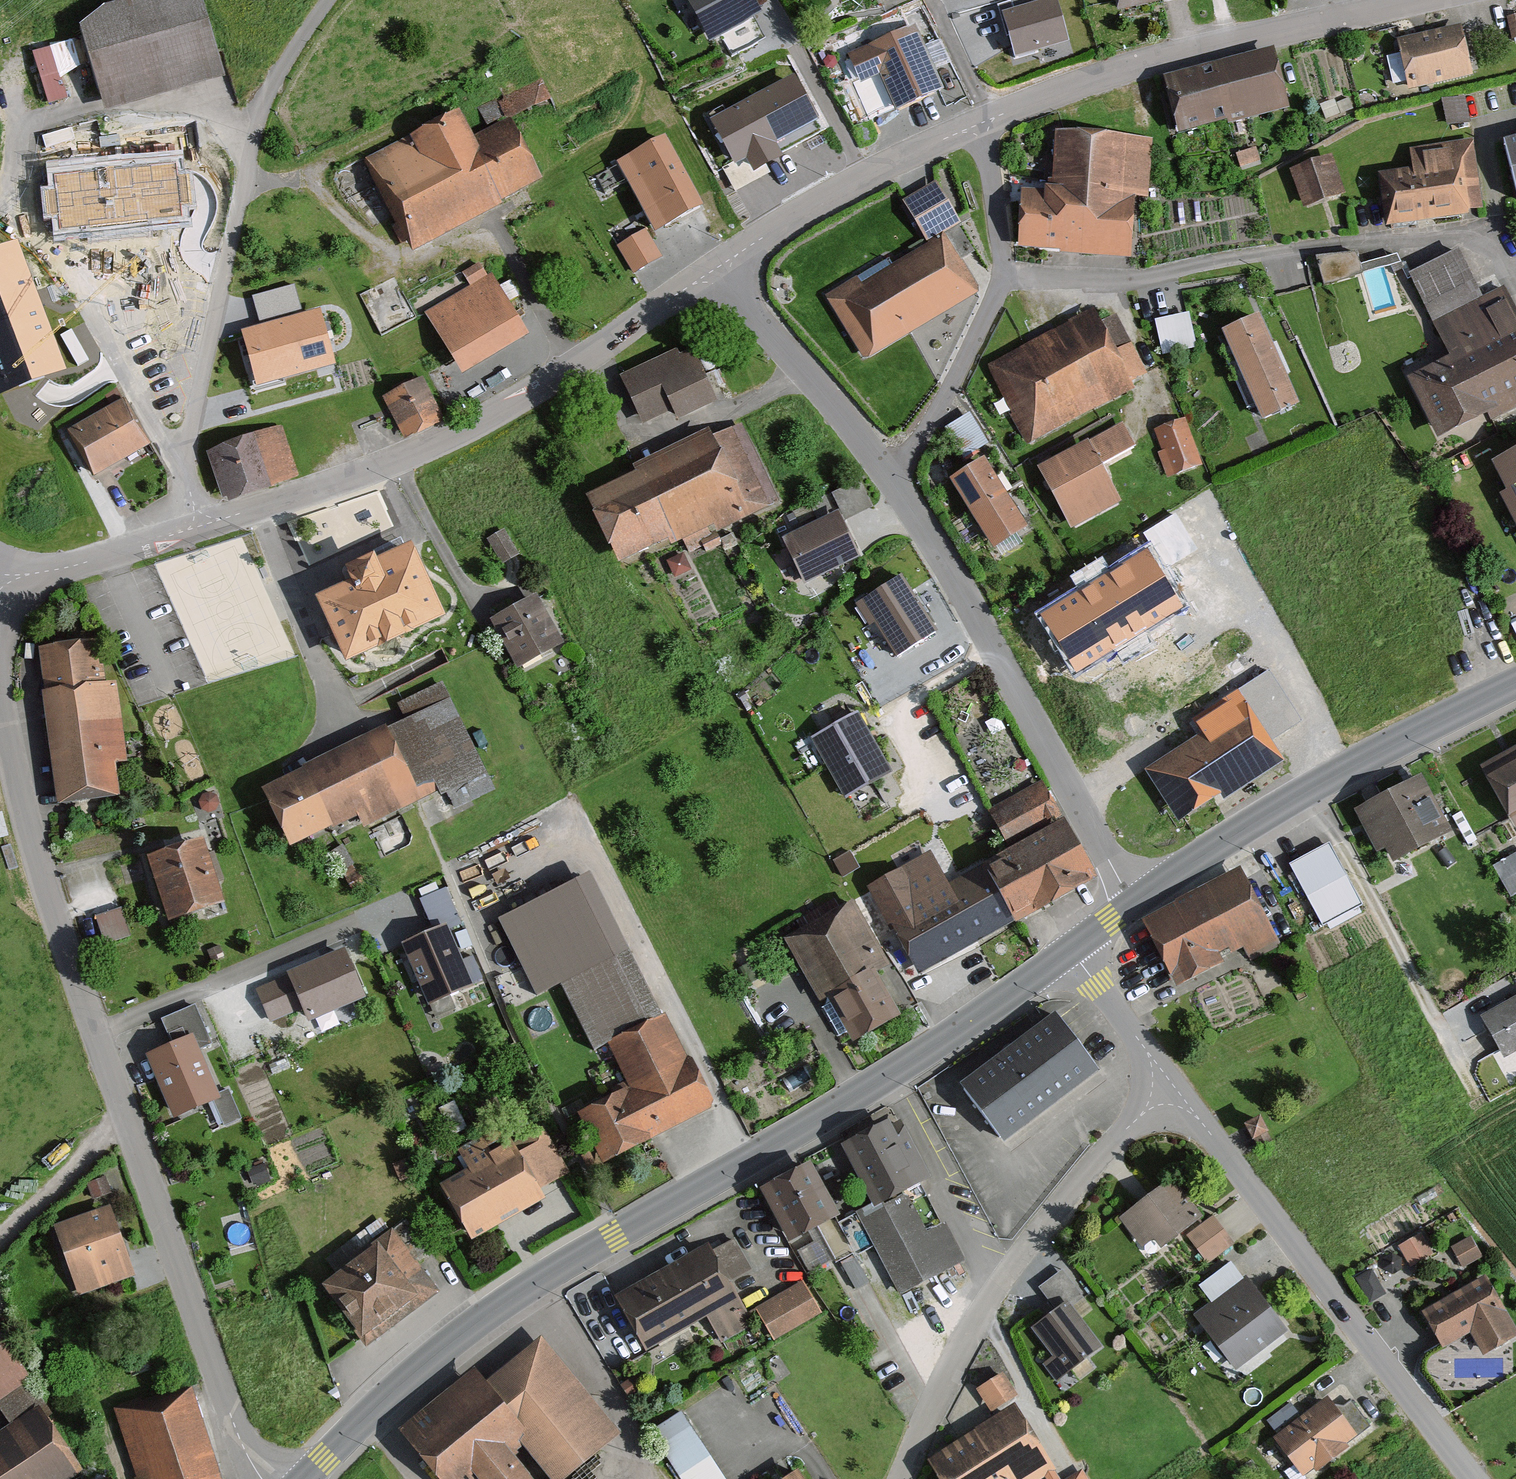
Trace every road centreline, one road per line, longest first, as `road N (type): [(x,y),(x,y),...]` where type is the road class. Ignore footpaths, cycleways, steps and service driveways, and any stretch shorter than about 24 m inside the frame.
road 1 (primary): [(305,1478),(399,1387),(507,1301),(912,1064),(1070,949)]
road 2 (unclassified): [(262,1478),(225,1401),(55,922),(0,707)]
road 3 (residential): [(204,527),(472,429),(711,270)]
road 4 (residential): [(1008,276),(1134,278),(1328,244),(1444,234),(1488,241),(1515,279)]
road 5 (unclassified): [(1472,1478),(1170,1082)]
road 6 (residential): [(1133,904),(890,481)]
road 7 (residential): [(901,1478),(1012,1267),(1170,1082)]
road 8 (residential): [(978,123),(1137,66),(1416,0)]
road 9 (primary): [(1133,904),(1289,806),(1515,683)]
road 10 (residential): [(204,527),(183,458),(254,142)]
road 11 (residential): [(711,270),(838,192),(978,123)]
road 12 (residential): [(890,481),(711,270)]
road 13 (residential): [(1008,276),(936,419),(890,481)]
road 14 (residential): [(0,583),(204,527)]
road 15 (unclassified): [(1170,1082),(1070,949)]
road 16 (track): [(254,142),(276,84),(332,0)]
road 17 (residential): [(978,123),(1008,276)]

